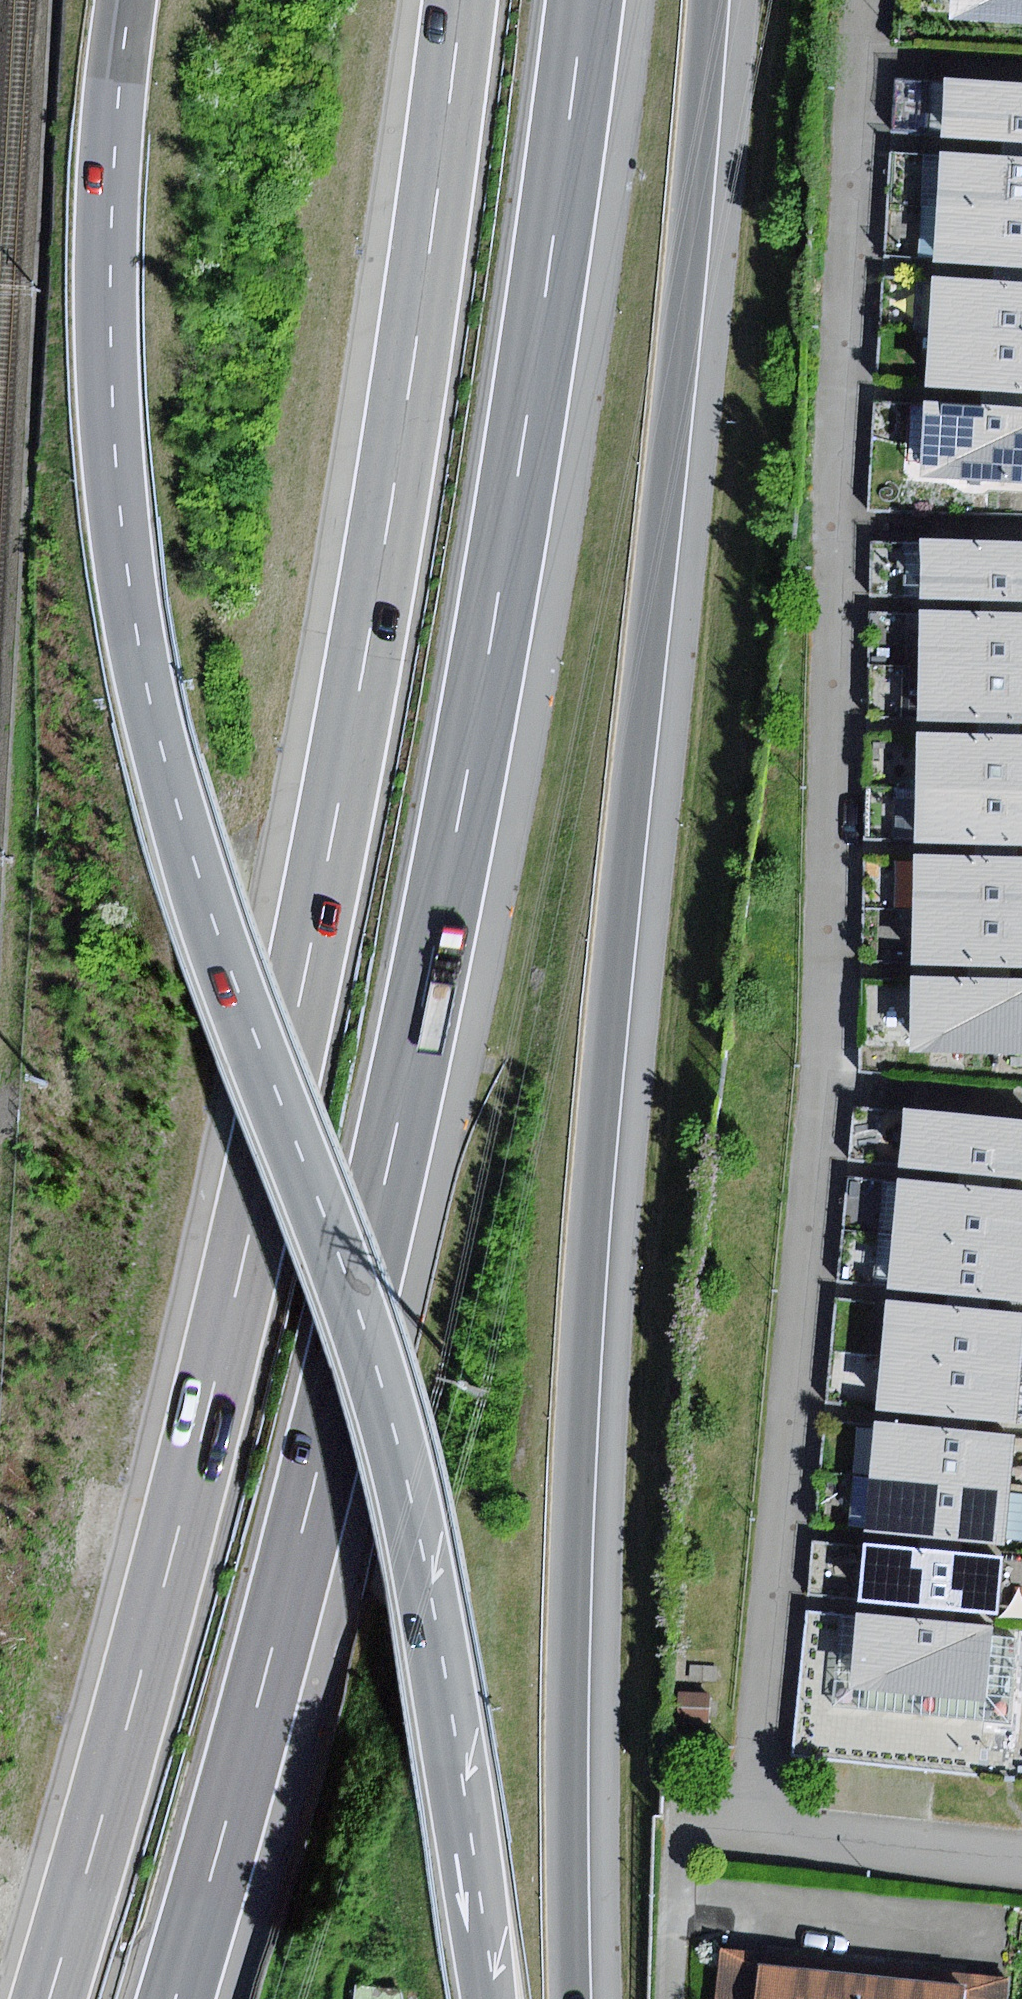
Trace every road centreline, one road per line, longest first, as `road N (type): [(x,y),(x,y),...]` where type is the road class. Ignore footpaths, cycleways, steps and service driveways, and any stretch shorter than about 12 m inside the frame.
road 1 (motorway): [(130,0),(116,127),(112,392),(141,655),(205,888),(397,1428),(445,1669),(493,1998)]
road 2 (motorway): [(460,0),(413,372),(329,847),(169,1561),(48,1998)]
road 3 (motorway): [(177,1998),(388,1186),(493,630),(584,0)]
road 4 (motorway): [(571,1998),(565,1675),(576,1359),(709,0)]
road 5 (residential): [(1021,1855),(764,1825)]

